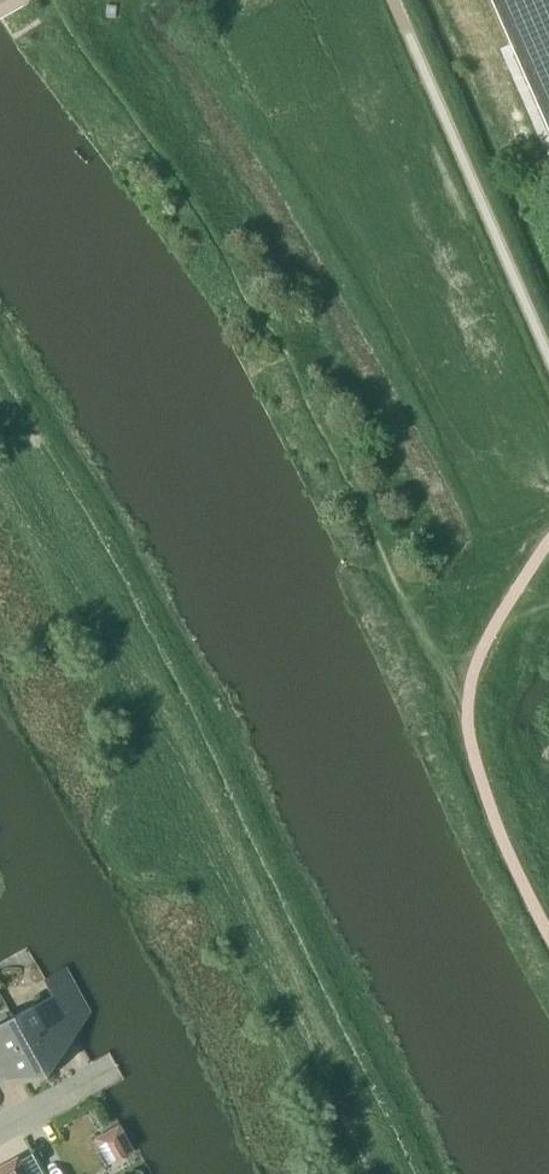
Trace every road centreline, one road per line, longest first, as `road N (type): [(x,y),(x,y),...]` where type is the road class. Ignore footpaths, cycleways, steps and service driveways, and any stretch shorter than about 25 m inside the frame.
road 1 (residential): [(114,1066),(0,1128)]

